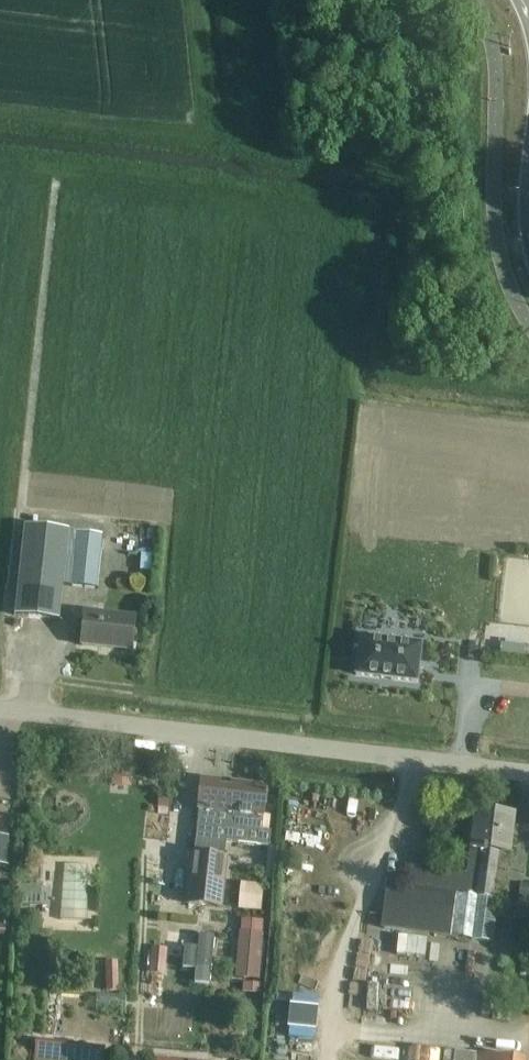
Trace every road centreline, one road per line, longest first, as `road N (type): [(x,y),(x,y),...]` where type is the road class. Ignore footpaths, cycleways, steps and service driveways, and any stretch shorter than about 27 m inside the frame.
road 1 (unclassified): [(0,708),(528,773)]

